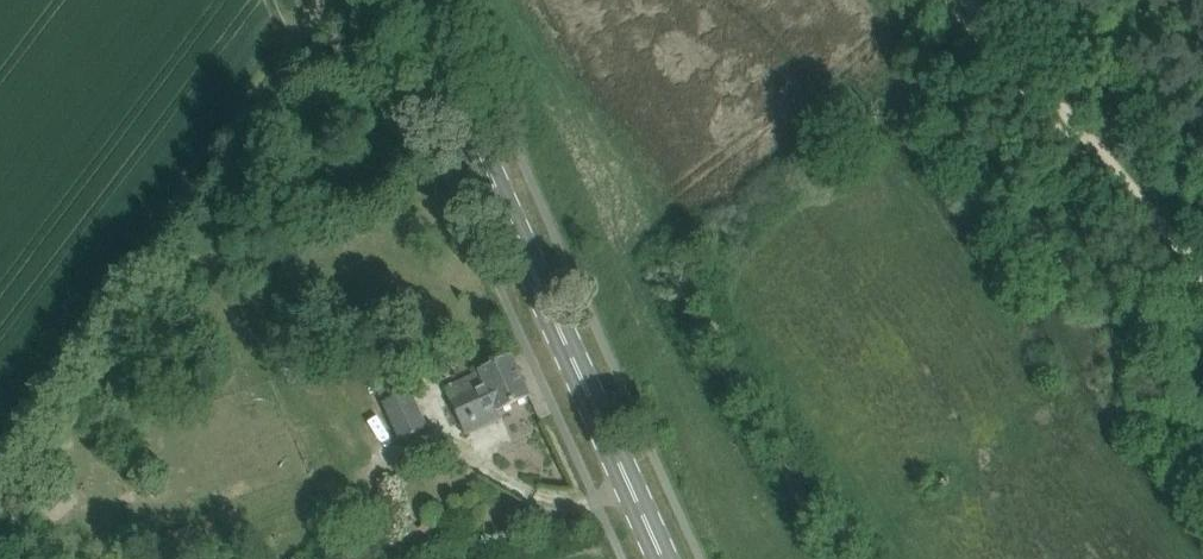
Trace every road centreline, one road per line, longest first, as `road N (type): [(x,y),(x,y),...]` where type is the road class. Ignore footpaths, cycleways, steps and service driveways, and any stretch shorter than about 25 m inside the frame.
road 1 (primary): [(665,558),(414,0)]
road 2 (track): [(1202,271),(969,0)]
road 3 (track): [(407,459),(297,558)]

